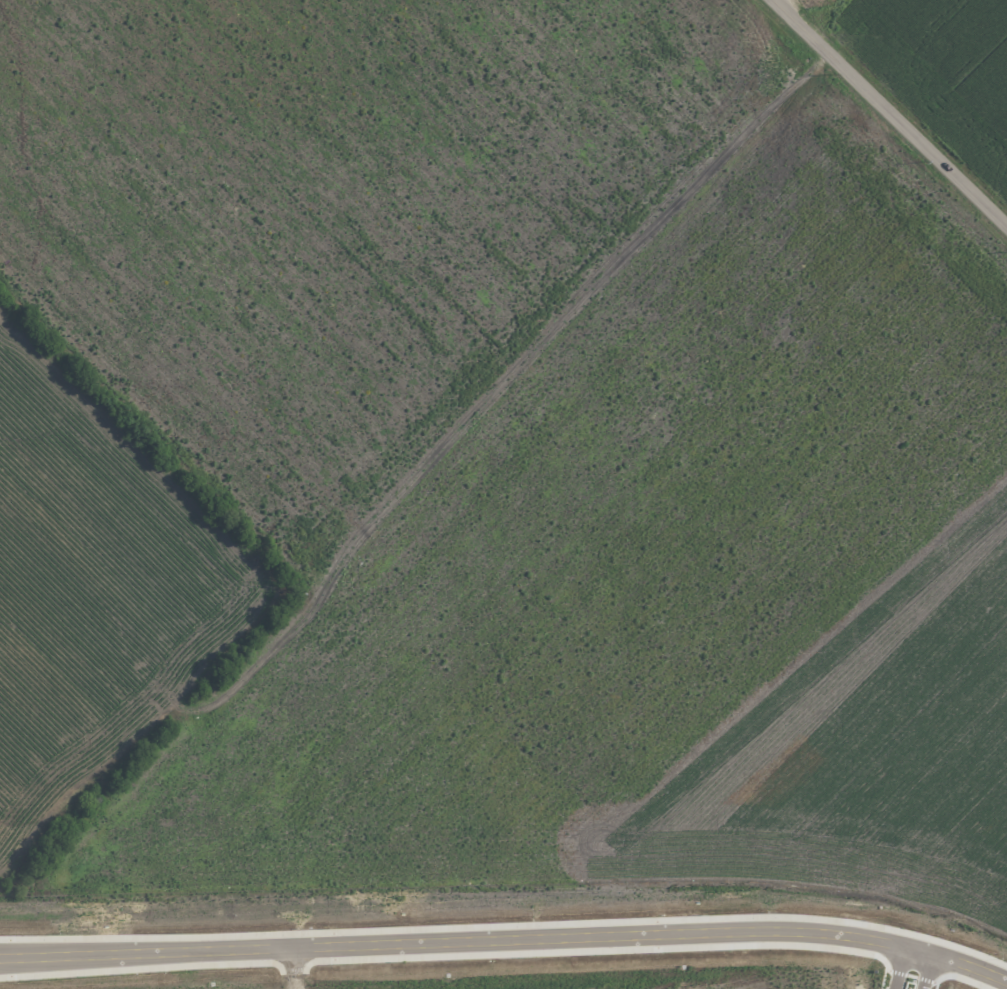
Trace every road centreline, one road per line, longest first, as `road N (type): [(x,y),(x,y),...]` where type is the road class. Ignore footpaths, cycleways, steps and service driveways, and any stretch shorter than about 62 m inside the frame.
road 1 (tertiary): [(0,958),(806,935),(890,946),(1006,983)]
road 2 (tertiary): [(832,55),(1006,224)]

